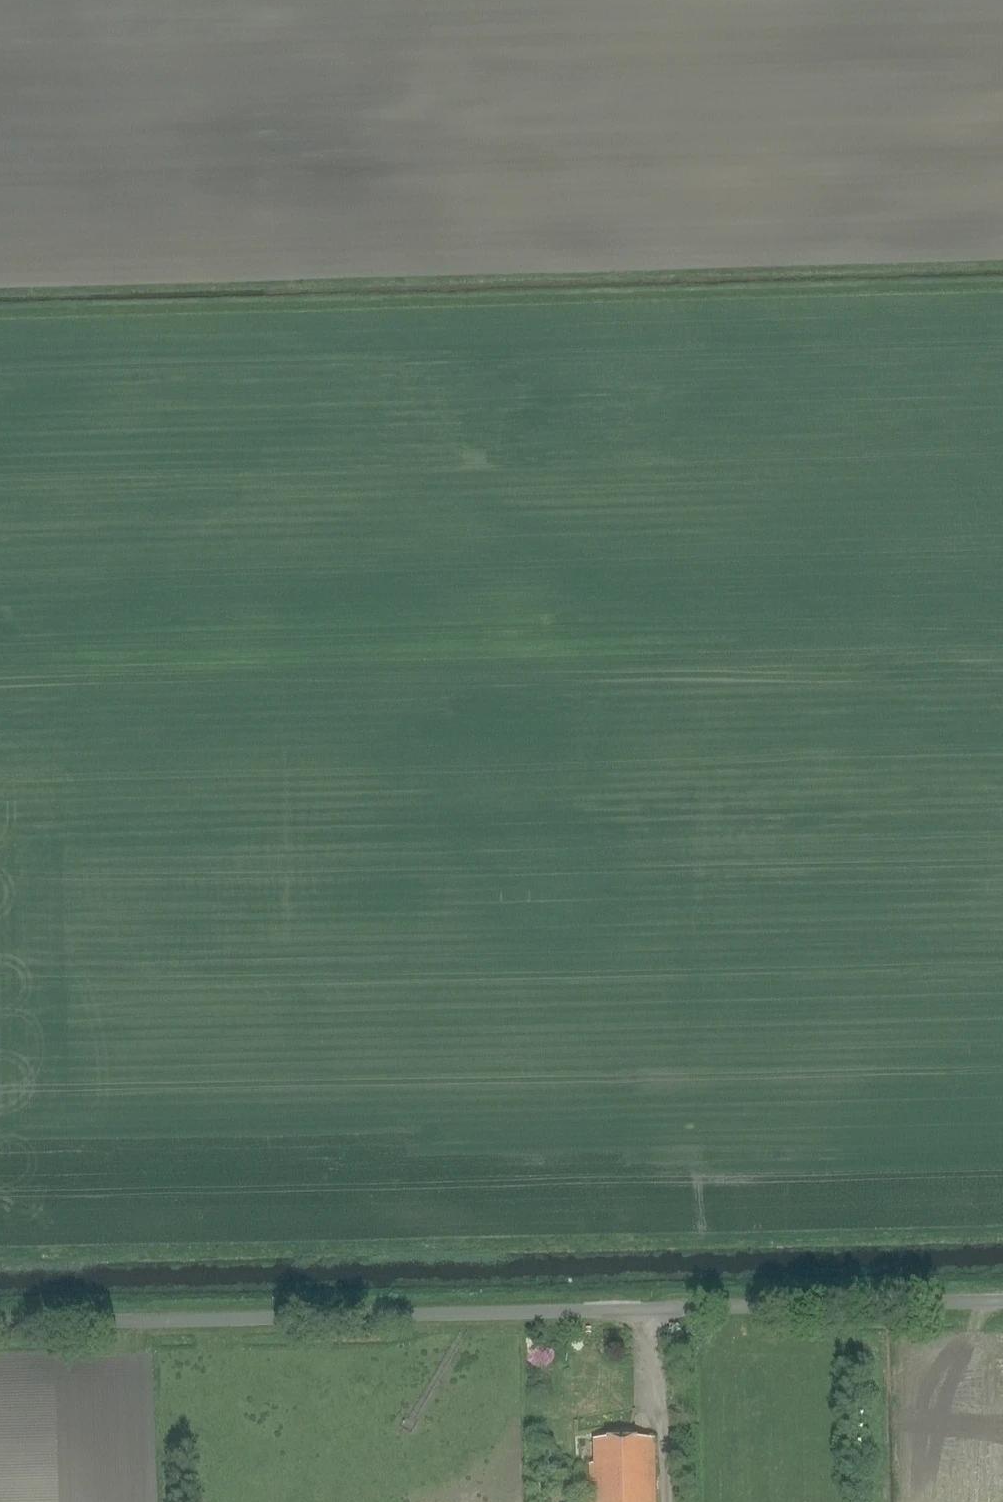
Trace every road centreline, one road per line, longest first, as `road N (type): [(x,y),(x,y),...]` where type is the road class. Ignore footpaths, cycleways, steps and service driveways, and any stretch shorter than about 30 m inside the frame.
road 1 (unclassified): [(1002,1303),(0,1327)]

